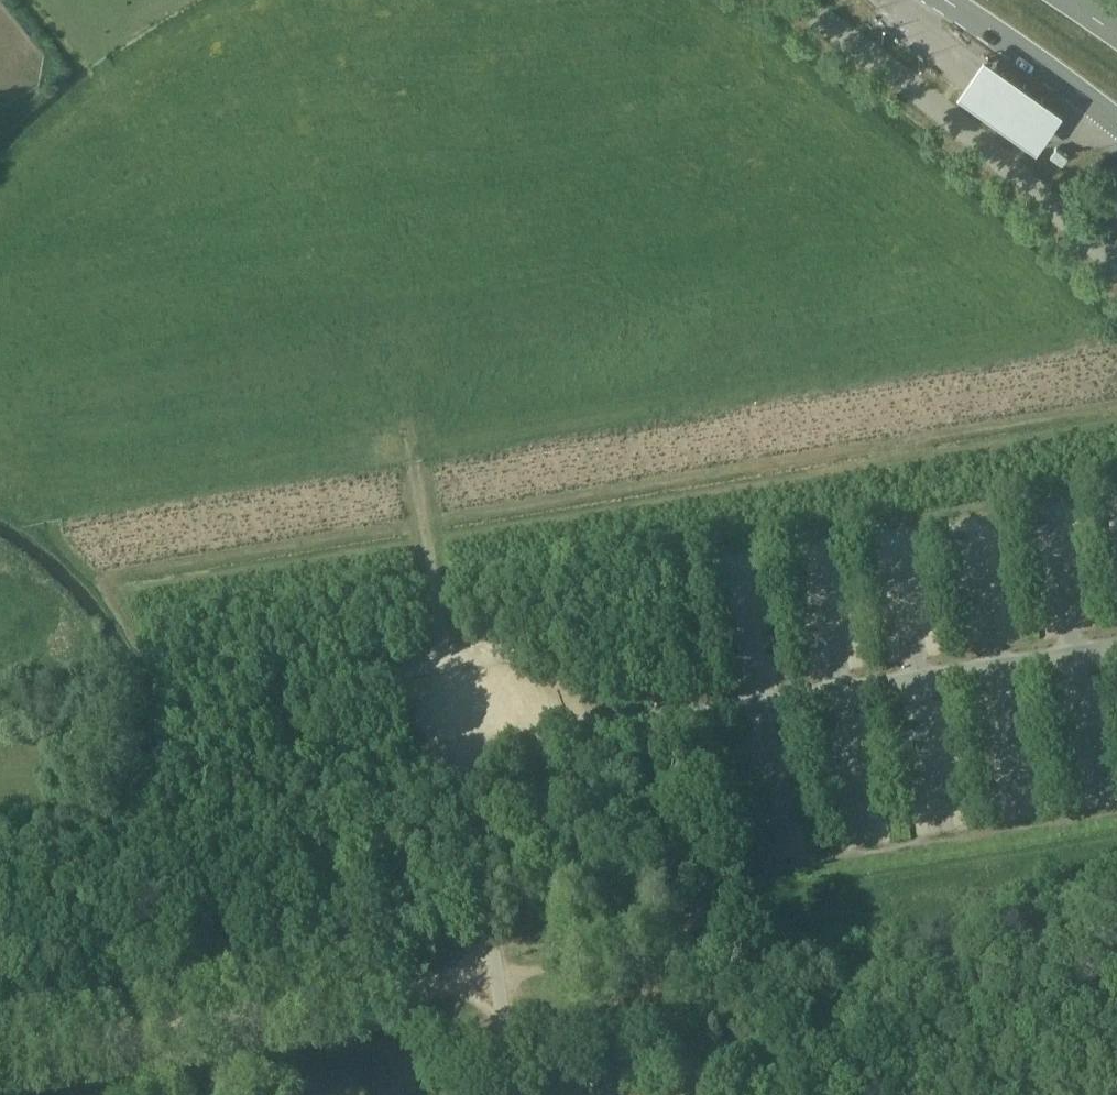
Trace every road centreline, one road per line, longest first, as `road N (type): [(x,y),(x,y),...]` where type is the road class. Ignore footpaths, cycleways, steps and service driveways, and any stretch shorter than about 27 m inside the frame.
road 1 (track): [(499,975),(0,1065)]
road 2 (unclassified): [(1116,273),(916,89),(800,0)]
road 3 (primary): [(946,0),(1116,123)]

